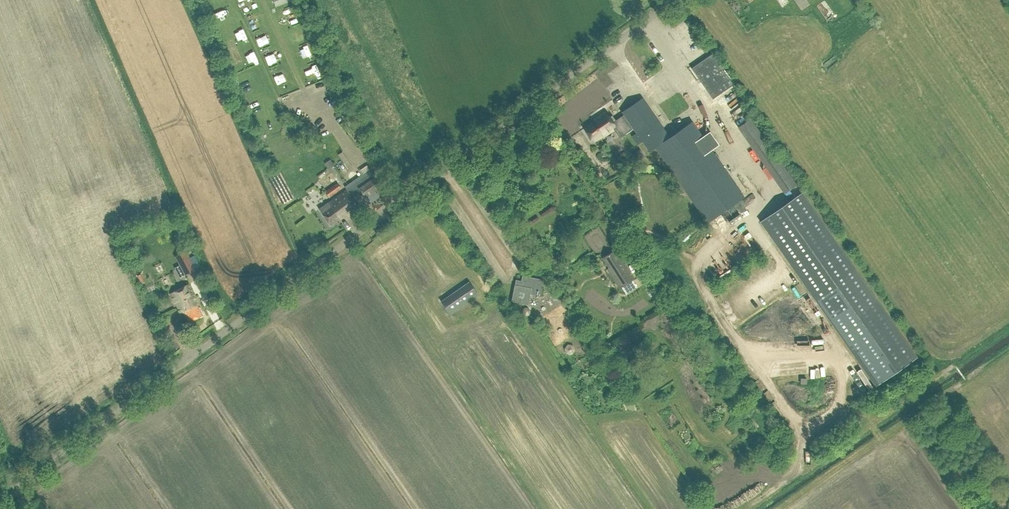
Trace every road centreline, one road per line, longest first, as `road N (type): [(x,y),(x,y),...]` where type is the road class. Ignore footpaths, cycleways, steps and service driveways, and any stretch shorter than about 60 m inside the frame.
road 1 (unclassified): [(0,496),(672,0)]
road 2 (track): [(721,238),(702,255),(700,282),(744,351),(842,364),(844,392),(803,441),(796,478)]
road 3 (track): [(966,380),(881,439),(872,425),(1008,330)]
road 4 (track): [(872,425),(749,508)]

